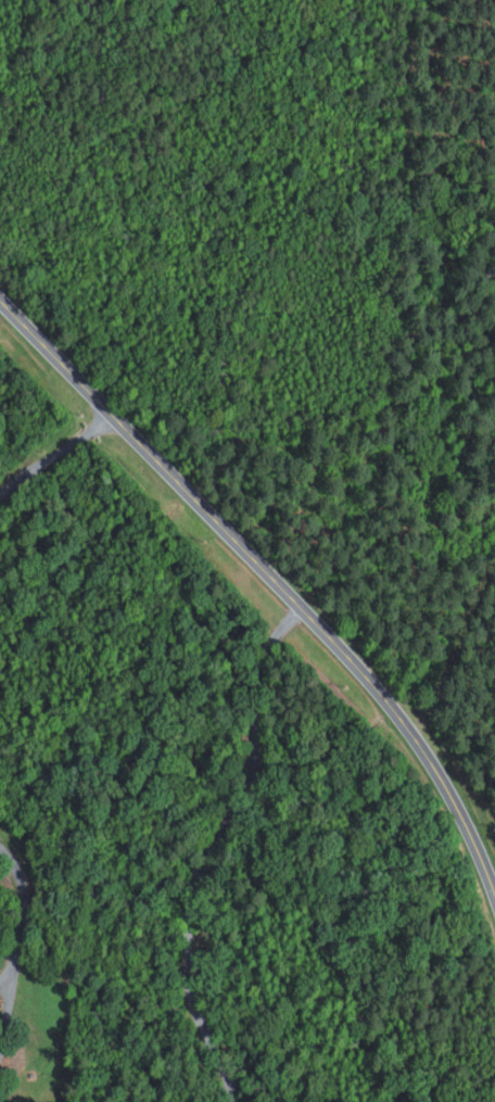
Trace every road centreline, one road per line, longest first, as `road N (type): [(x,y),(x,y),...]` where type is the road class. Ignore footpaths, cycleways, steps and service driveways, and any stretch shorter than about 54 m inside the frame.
road 1 (tertiary): [(494,894),(467,816),(364,647),(0,300)]
road 2 (residential): [(394,696),(494,496)]

